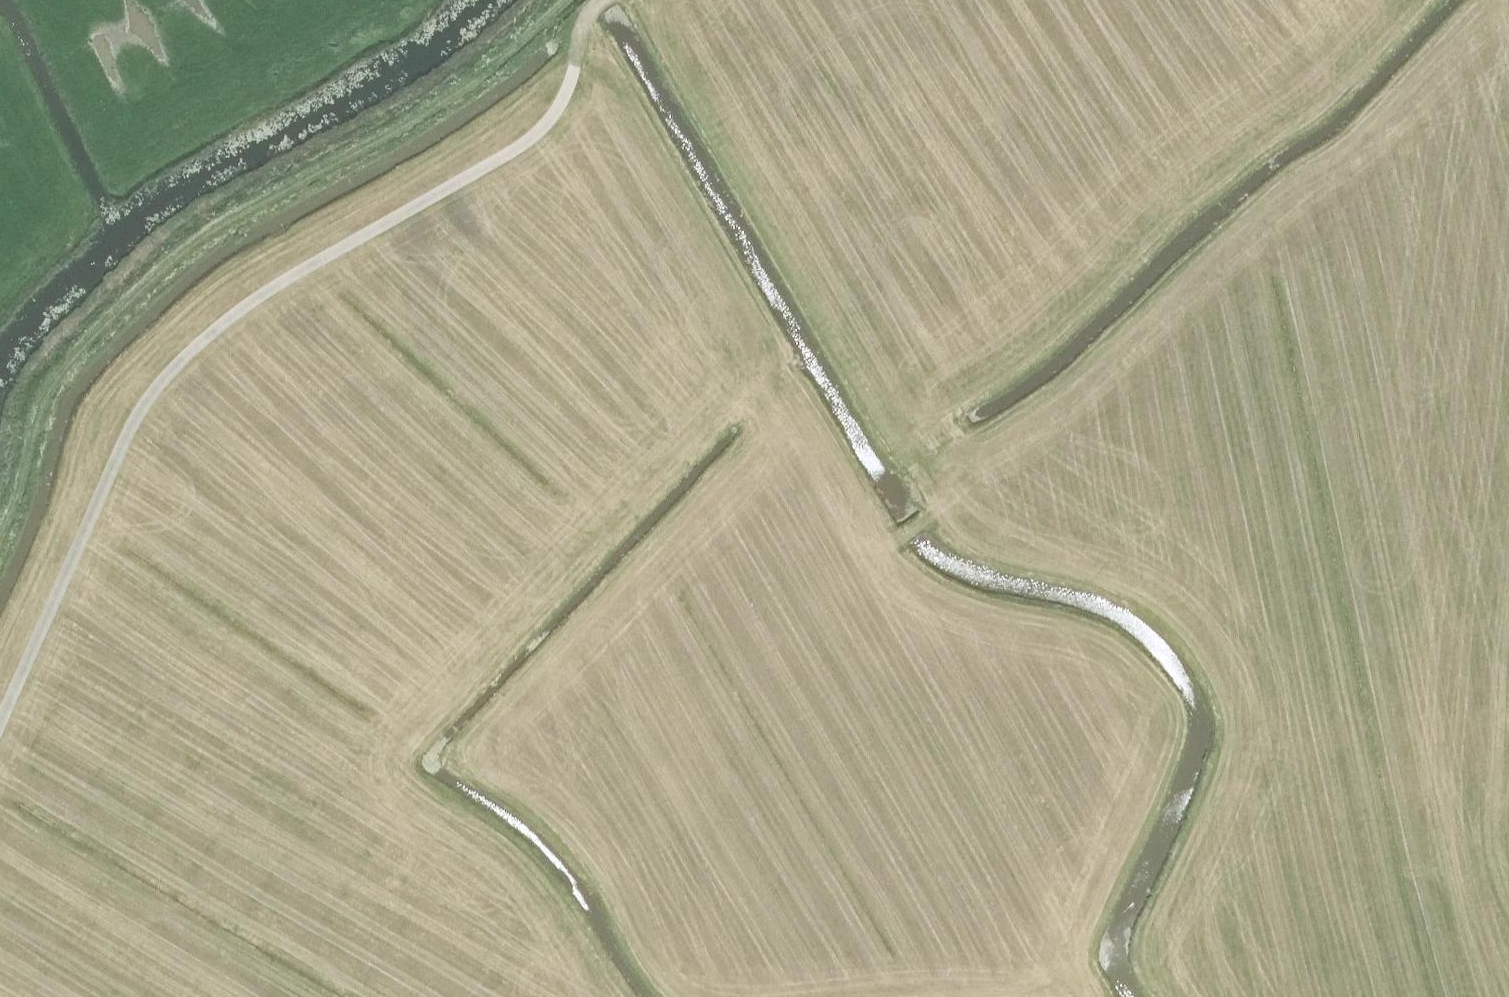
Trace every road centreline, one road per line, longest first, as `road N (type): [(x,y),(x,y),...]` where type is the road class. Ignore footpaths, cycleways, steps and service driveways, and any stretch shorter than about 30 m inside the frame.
road 1 (track): [(0,724),(130,428),(157,387),(256,300),(531,139),(563,101),(585,21),(609,0)]

